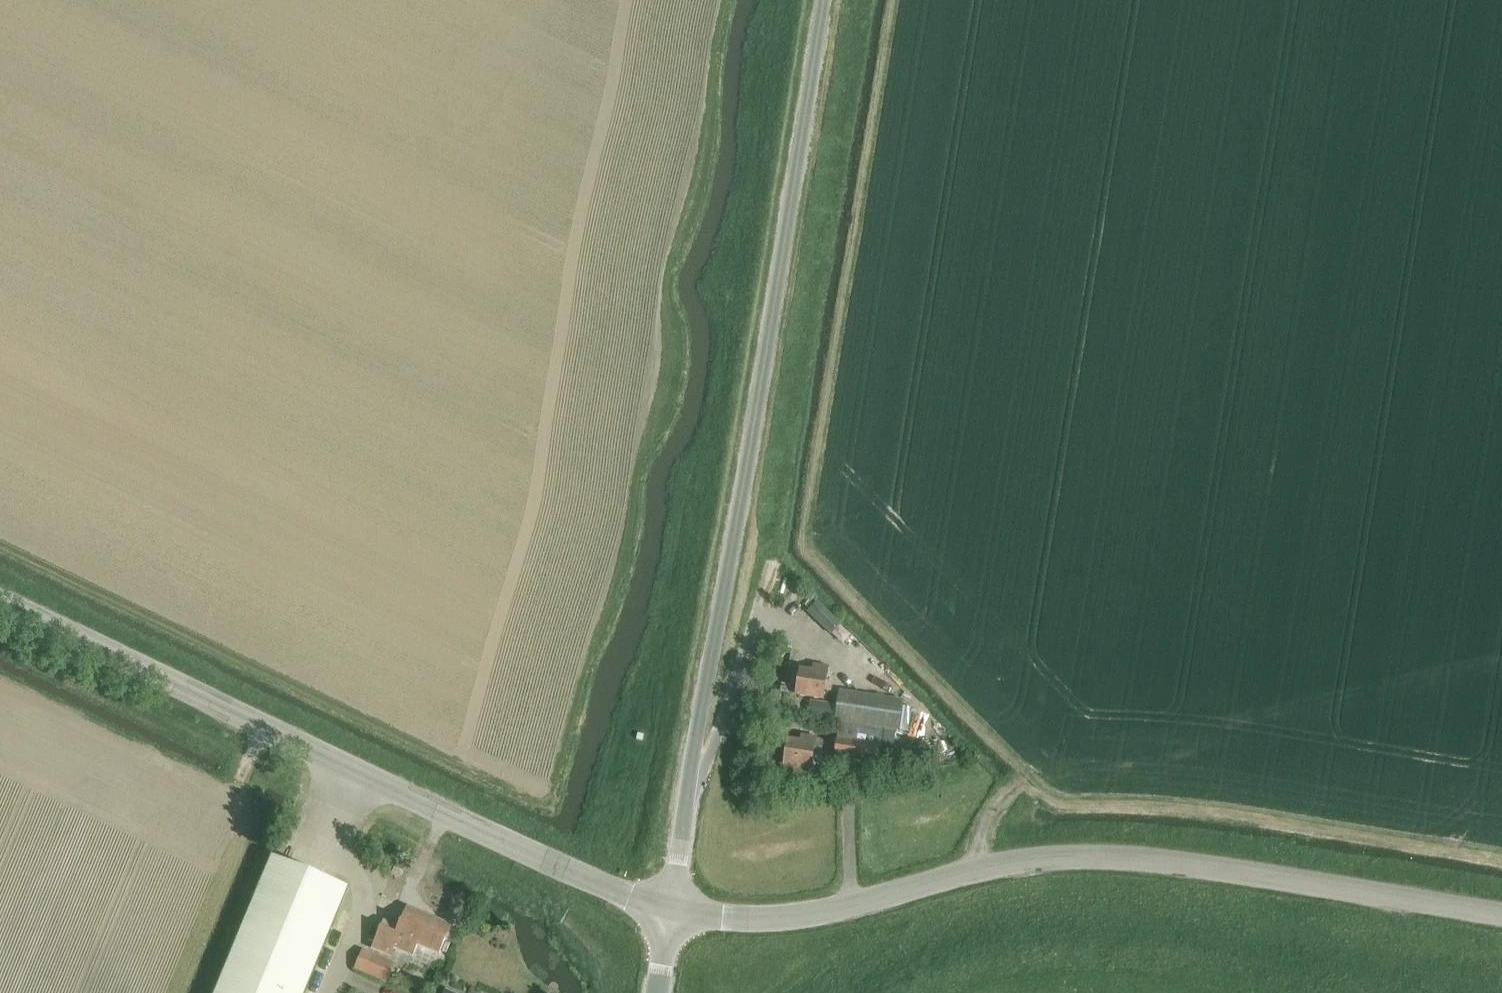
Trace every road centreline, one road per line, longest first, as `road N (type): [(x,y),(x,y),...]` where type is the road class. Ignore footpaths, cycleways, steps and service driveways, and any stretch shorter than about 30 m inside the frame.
road 1 (unclassified): [(671,909),(825,0)]
road 2 (tertiary): [(1501,915),(1214,867),(1079,857),(971,873),(823,913),(737,920),(671,909)]
road 3 (tertiary): [(671,909),(626,896),(0,602)]

